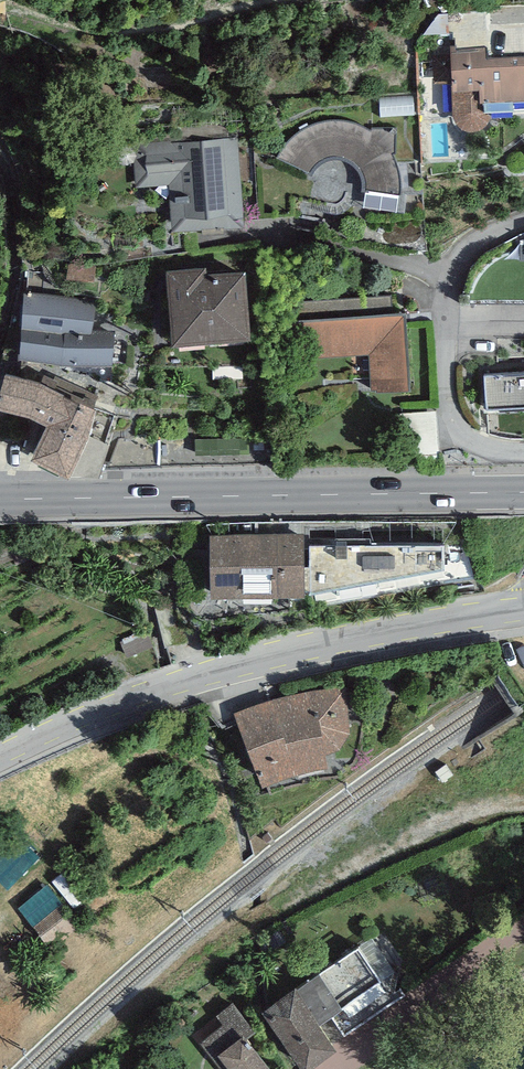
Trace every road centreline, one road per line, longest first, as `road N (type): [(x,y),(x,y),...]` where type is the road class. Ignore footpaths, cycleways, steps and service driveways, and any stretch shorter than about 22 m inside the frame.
road 1 (residential): [(0,757),(74,721),(291,649),(523,606)]
road 2 (primary): [(523,493),(0,499)]
road 3 (residential): [(523,453),(475,443),(461,424),(452,397),(448,301),(469,245),(523,222)]

